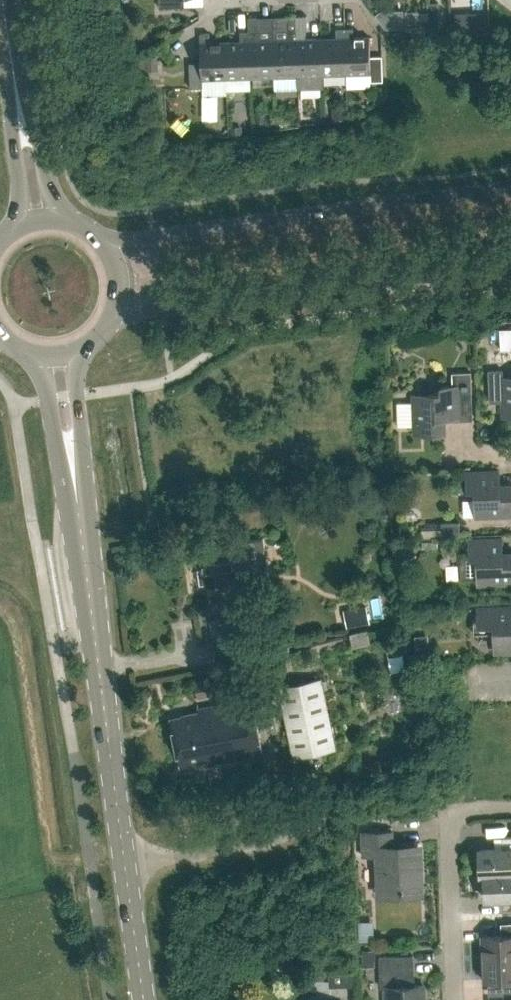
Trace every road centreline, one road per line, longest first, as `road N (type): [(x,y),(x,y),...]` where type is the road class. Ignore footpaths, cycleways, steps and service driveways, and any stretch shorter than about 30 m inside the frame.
road 1 (secondary): [(144,999),(71,450)]
road 2 (tertiary): [(510,185),(105,241)]
road 3 (tertiary): [(115,316),(510,261)]
road 4 (residential): [(453,999),(444,826),(452,812),(510,810)]
road 5 (secondary): [(24,120),(3,0)]

